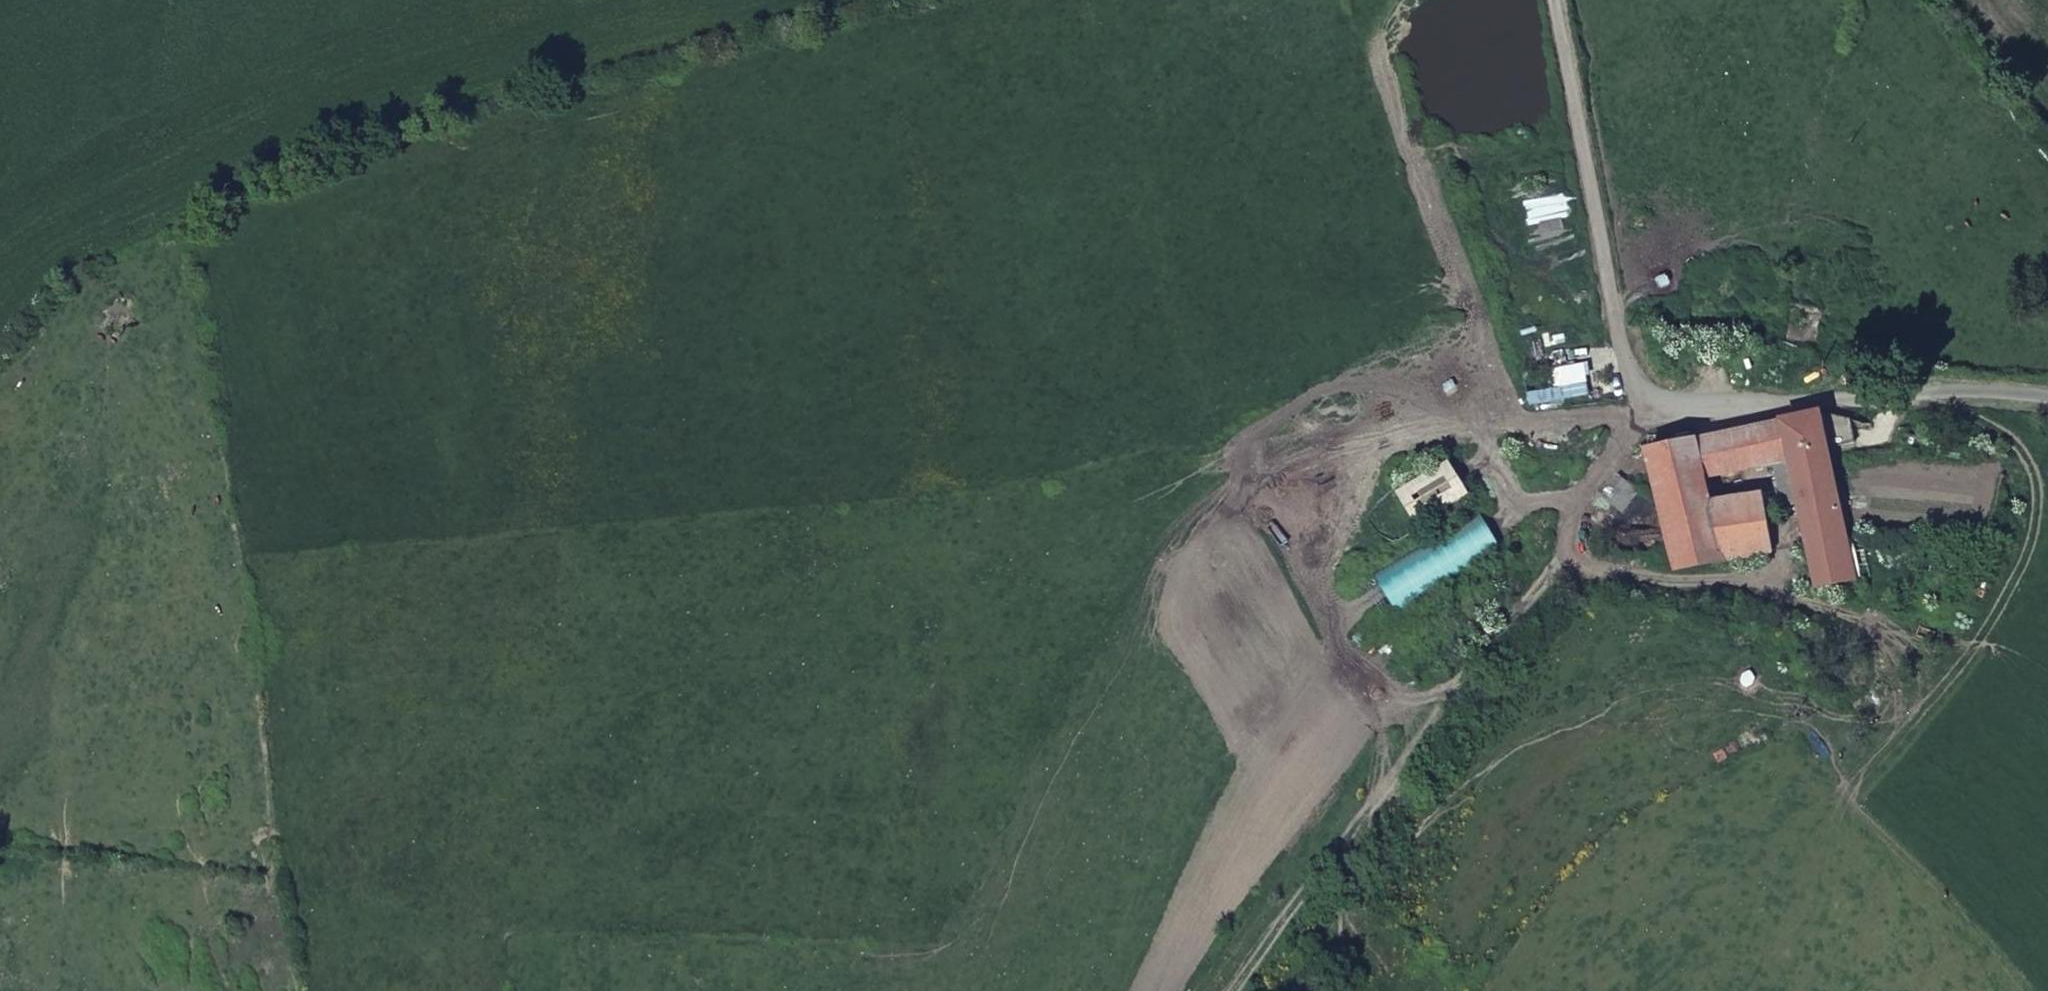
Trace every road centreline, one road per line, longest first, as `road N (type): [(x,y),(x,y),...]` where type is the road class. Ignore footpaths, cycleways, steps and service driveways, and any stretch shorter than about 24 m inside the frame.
road 1 (unclassified): [(1556,0),(1624,373),(1639,404),(1669,418),(1699,418),(1912,396),(2047,401)]
road 2 (track): [(1567,546),(1240,990)]
road 3 (track): [(1639,404),(1571,526),(1567,546),(1578,560),(1596,571),(1665,585),(1743,581),(1899,634)]

